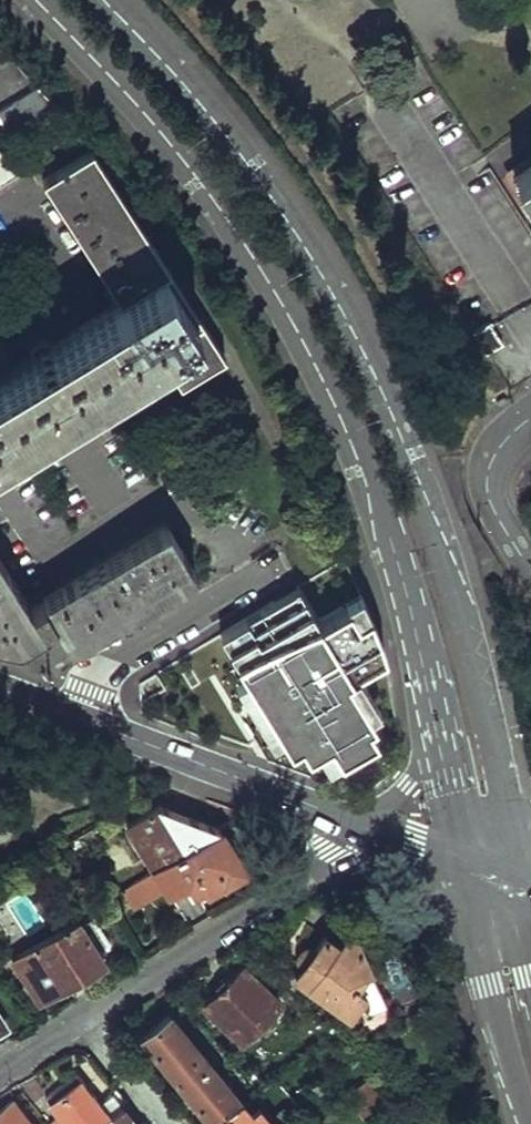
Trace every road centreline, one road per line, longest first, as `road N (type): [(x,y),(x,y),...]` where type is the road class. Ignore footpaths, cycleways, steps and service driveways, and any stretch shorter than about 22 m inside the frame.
road 1 (secondary): [(507,827),(484,707),(427,505),(326,282),(204,106),(104,0)]
road 2 (secondary): [(34,0),(141,111),(223,212),(288,313),(376,500),(438,723)]
road 3 (residential): [(77,1023),(324,865),(360,826)]
road 4 (tertiary): [(360,826),(83,721)]
road 5 (secondary): [(465,866),(523,1123)]
road 6 (residential): [(253,577),(115,660),(83,721)]
road 7 (residential): [(530,418),(494,454),(485,485),(530,570)]
road 8 (secondary): [(438,723),(465,866)]
road 9 (residential): [(77,1023),(167,1123)]
road 10 (secondary): [(438,723),(407,785),(360,826)]

